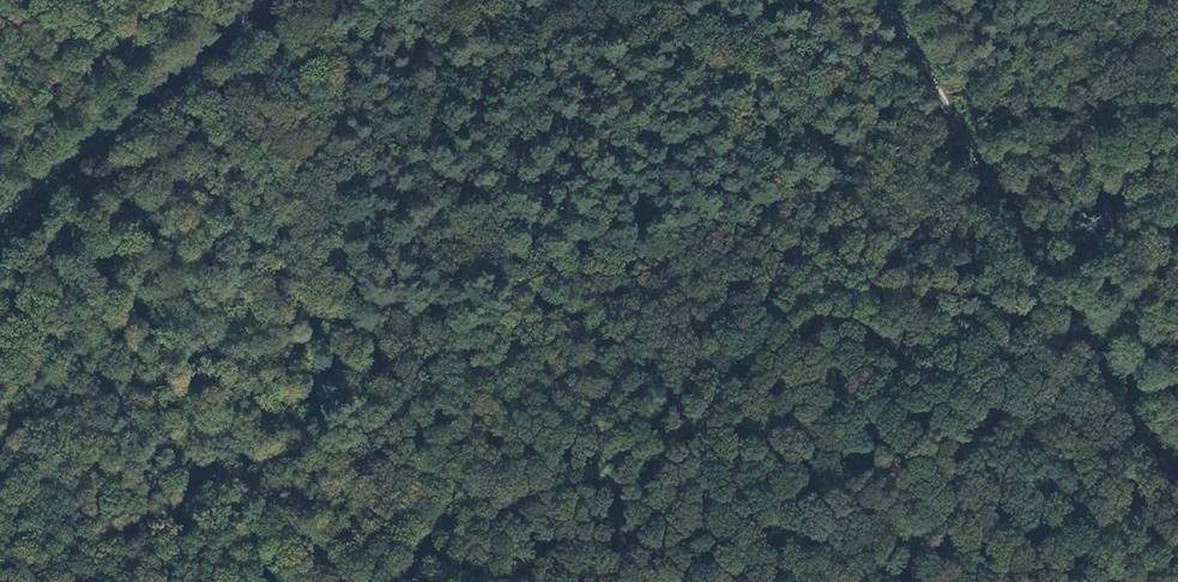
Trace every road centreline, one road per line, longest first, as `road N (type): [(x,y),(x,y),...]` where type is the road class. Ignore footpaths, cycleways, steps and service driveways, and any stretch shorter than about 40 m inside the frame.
road 1 (track): [(1177,474),(888,0)]
road 2 (track): [(0,216),(225,34)]

